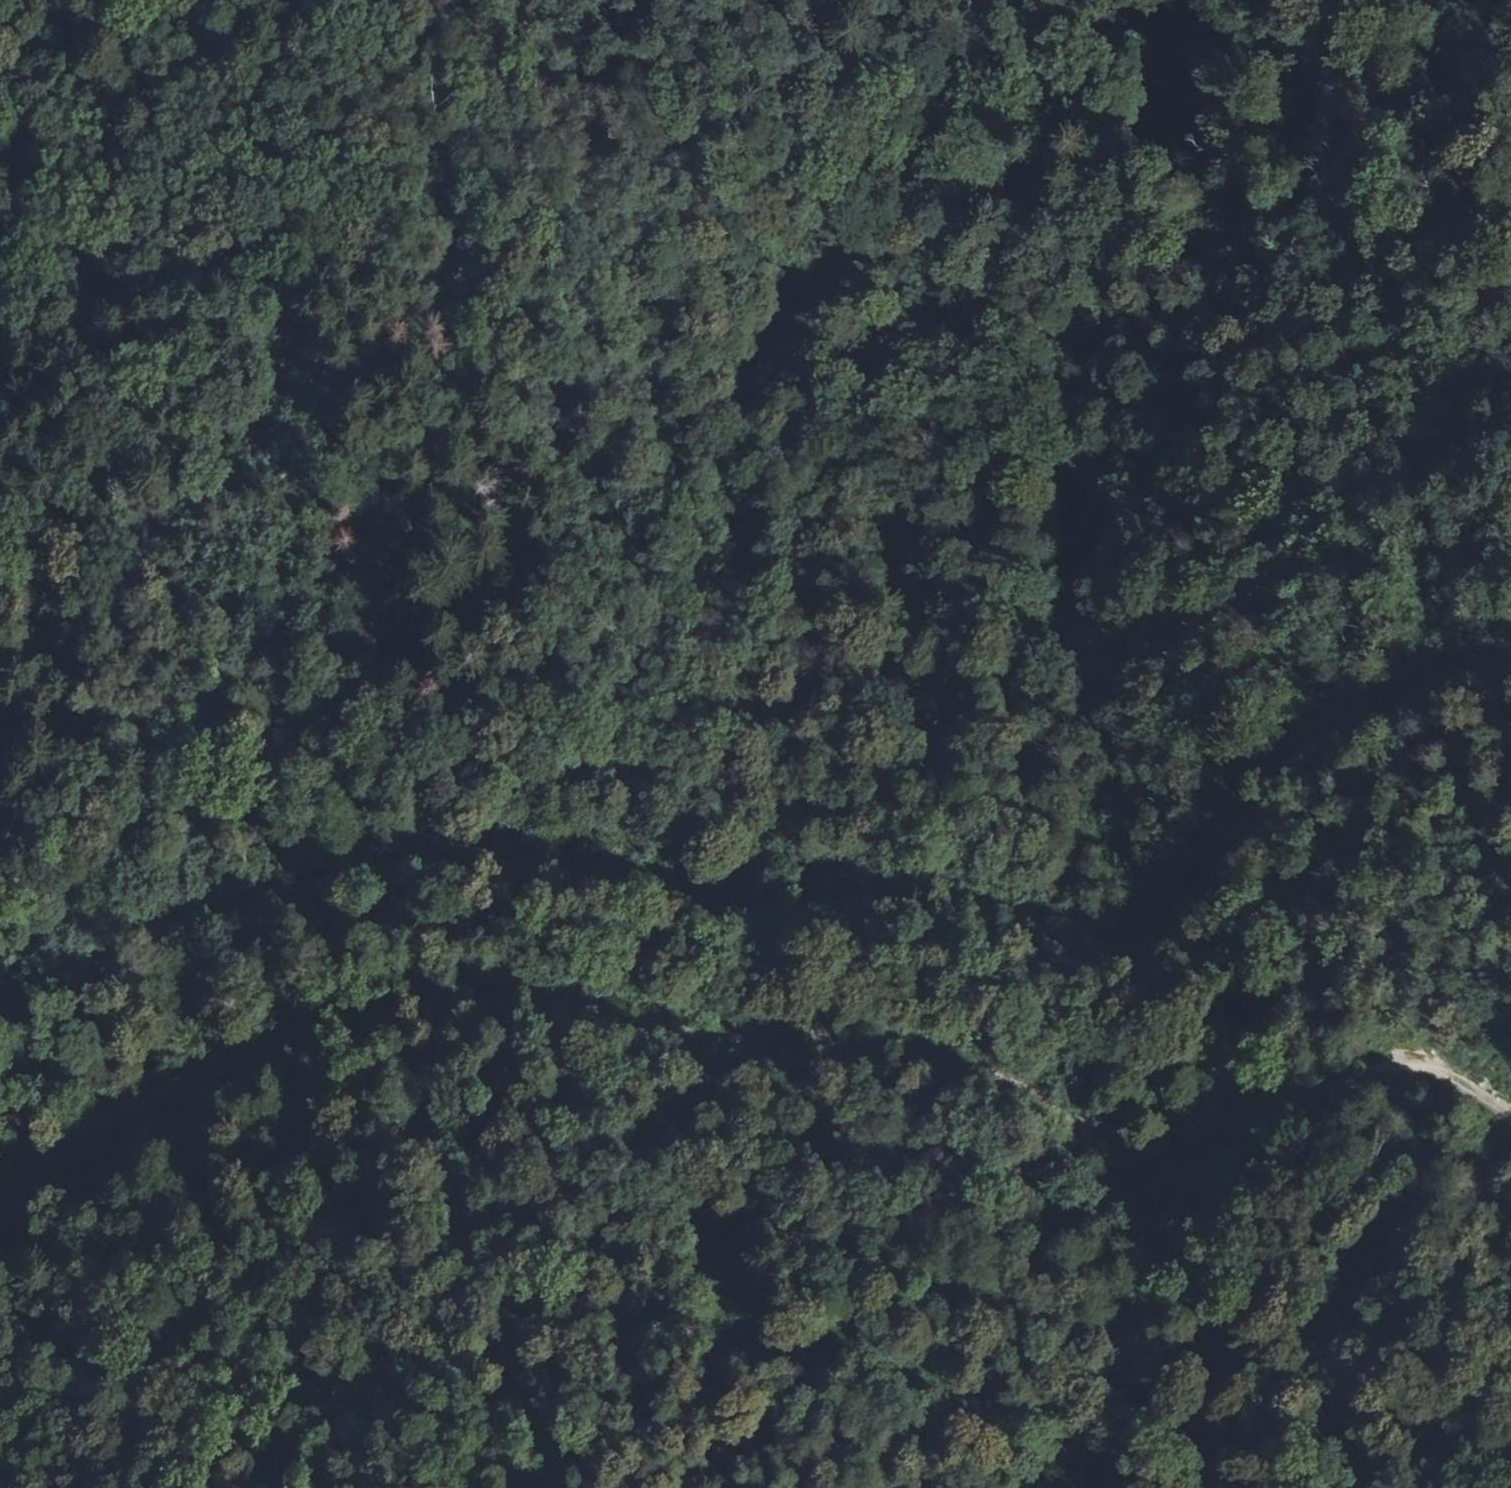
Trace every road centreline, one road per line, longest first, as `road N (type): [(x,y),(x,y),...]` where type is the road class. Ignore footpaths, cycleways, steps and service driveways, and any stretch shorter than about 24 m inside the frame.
road 1 (track): [(0,348),(54,322),(179,283),(292,258),(364,263),(428,281),(473,317),(519,444),(556,503),(631,584),(761,641),(924,686),(1032,702),(1102,732),(1153,671),(1275,597),(1318,559),(1510,511)]
road 2 (track): [(1510,1110),(1451,1073),(1393,1067),(1223,1124),(1152,1160),(1095,1145),(1006,1082),(931,1058),(815,1051),(561,1001),(426,1002),(270,1035),(149,1090),(0,1185)]

